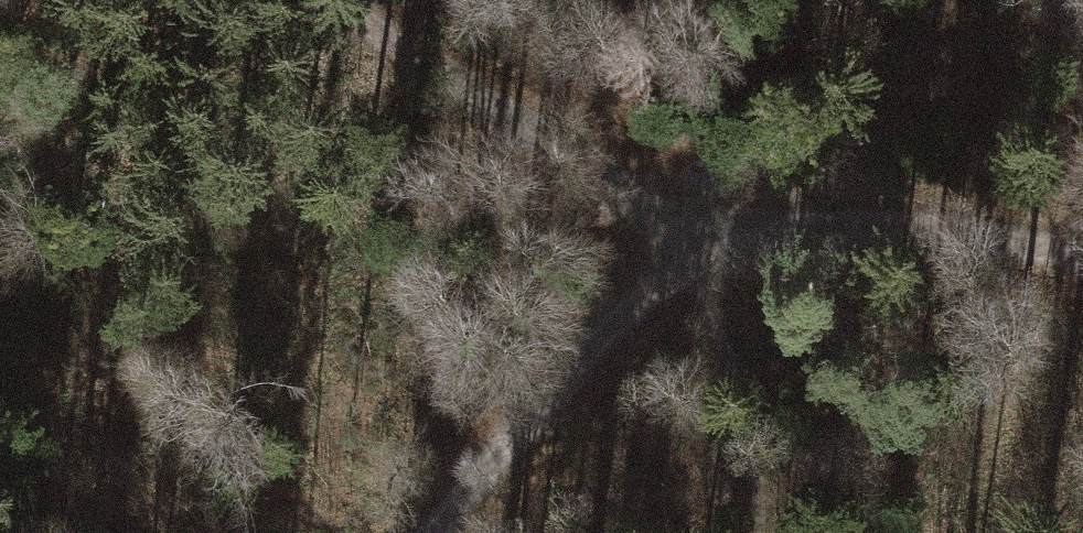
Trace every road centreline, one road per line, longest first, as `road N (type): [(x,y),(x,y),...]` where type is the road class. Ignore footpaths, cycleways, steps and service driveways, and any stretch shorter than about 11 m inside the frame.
road 1 (track): [(425,532),(578,350),(695,256),(838,213),(992,232),(1082,255)]
road 2 (track): [(695,256),(590,166),(355,26),(335,0)]

